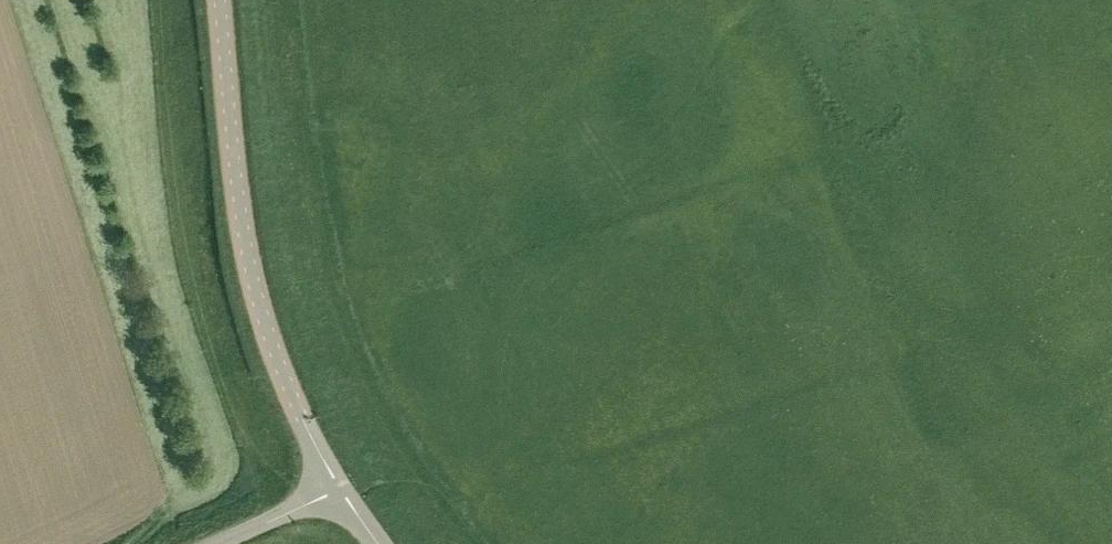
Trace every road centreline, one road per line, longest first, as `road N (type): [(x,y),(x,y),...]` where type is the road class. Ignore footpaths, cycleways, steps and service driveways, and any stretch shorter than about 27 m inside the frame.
road 1 (tertiary): [(339,489),(289,396),(267,328),(245,237),(220,0)]
road 2 (unclassified): [(212,543),(339,489)]

